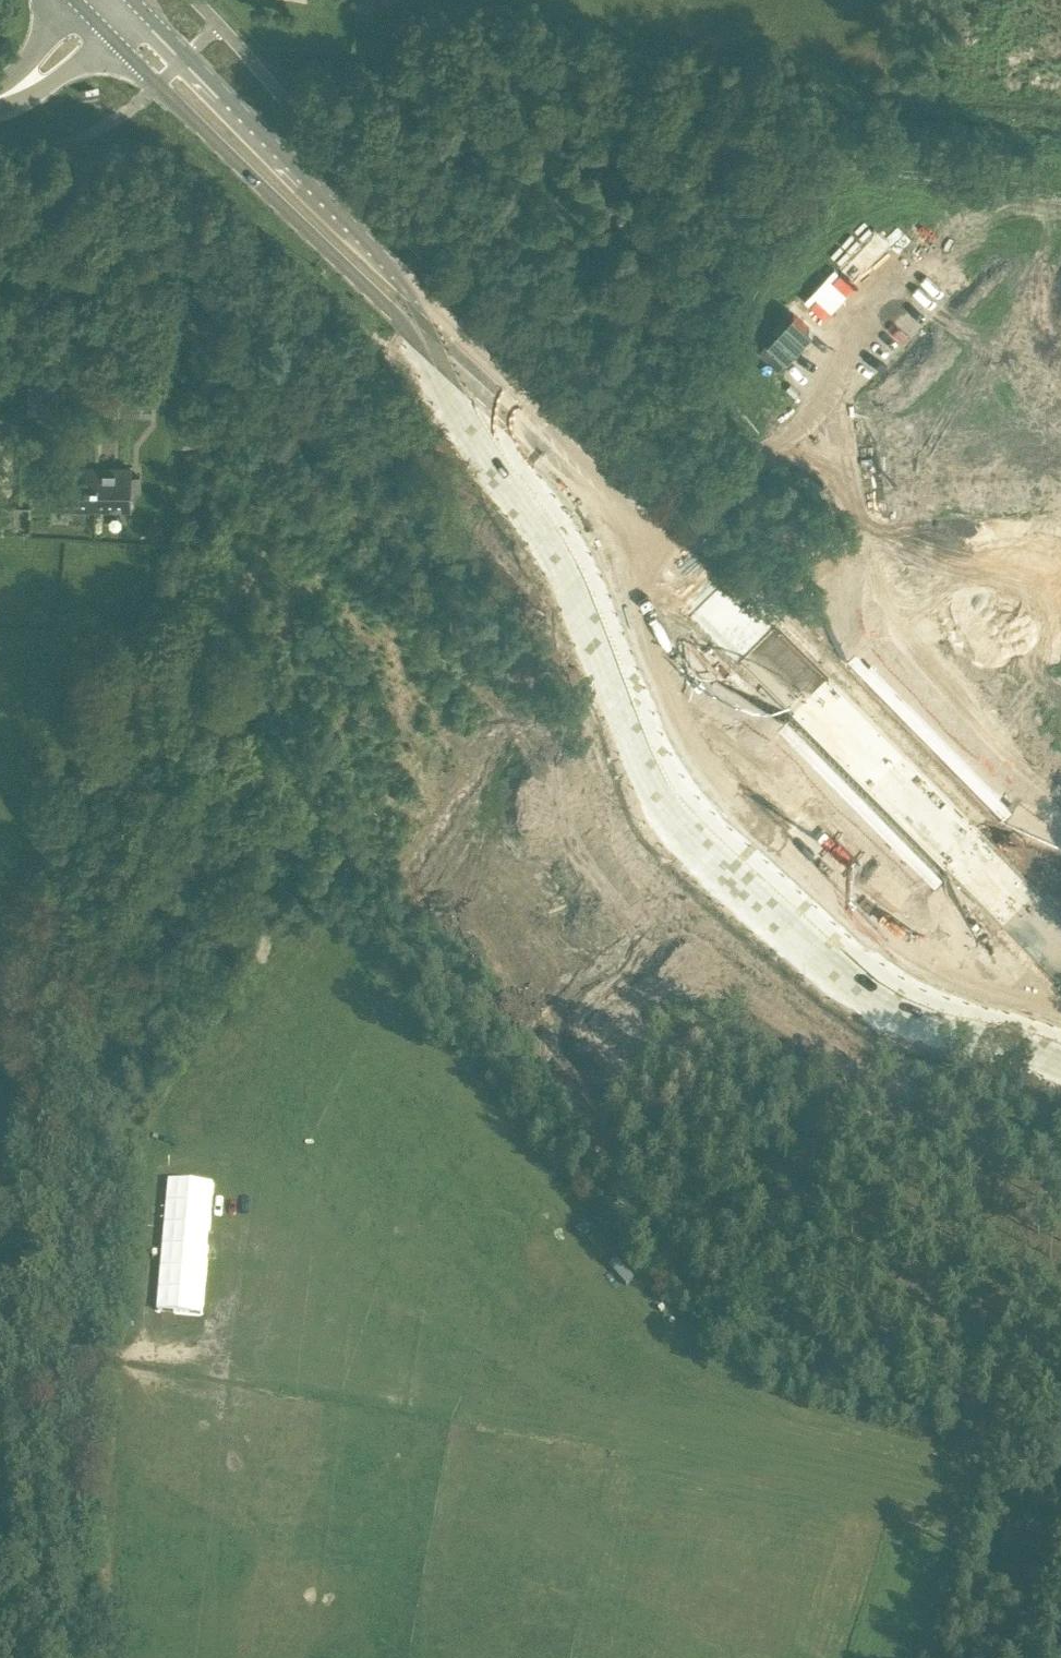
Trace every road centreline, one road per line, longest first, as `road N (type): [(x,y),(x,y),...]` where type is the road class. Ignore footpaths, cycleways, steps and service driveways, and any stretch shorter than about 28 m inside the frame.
road 1 (primary): [(1060,951),(322,226)]
road 2 (track): [(400,57),(1060,110)]
road 3 (primary): [(97,23),(269,194),(322,226)]
road 4 (primary): [(322,226),(254,123),(131,0)]
road 5 (track): [(400,57),(243,50)]
road 6 (unclassified): [(0,95),(97,23)]

